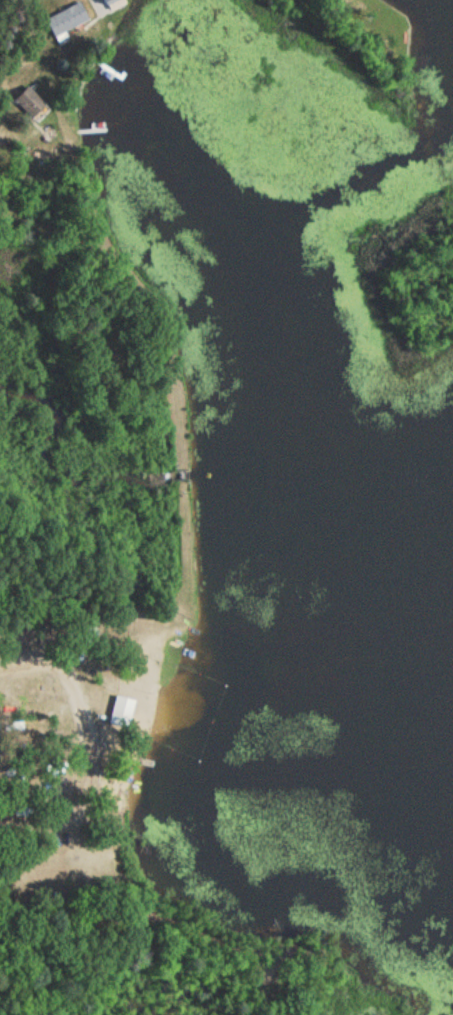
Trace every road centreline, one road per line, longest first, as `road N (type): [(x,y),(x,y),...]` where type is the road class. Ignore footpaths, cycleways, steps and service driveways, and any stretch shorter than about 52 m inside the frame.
road 1 (residential): [(0,846),(29,855),(102,852),(134,746),(109,721),(0,685)]

